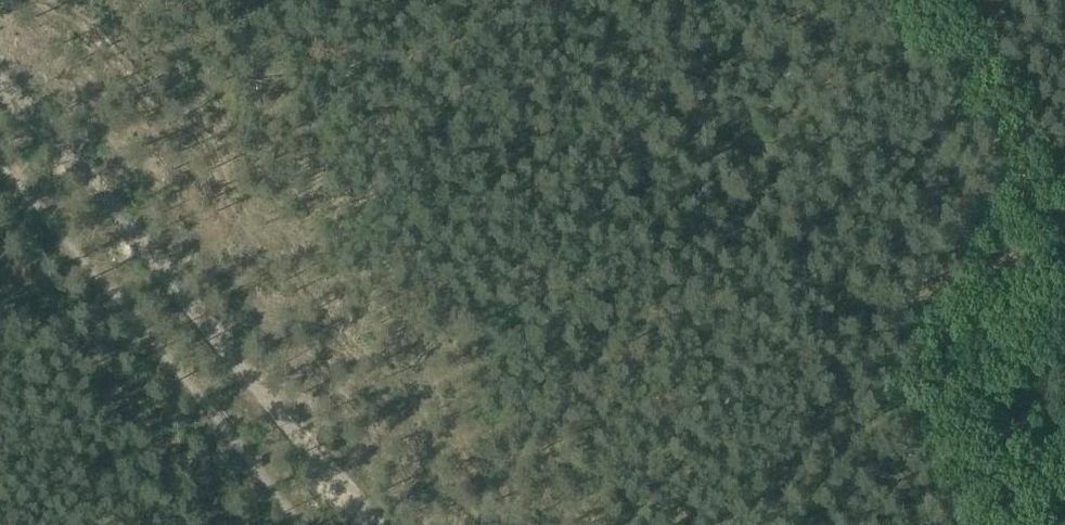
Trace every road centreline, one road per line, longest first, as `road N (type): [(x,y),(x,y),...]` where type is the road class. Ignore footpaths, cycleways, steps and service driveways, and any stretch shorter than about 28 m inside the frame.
road 1 (track): [(365,524),(0,85)]
road 2 (track): [(1064,166),(974,66),(932,0)]

